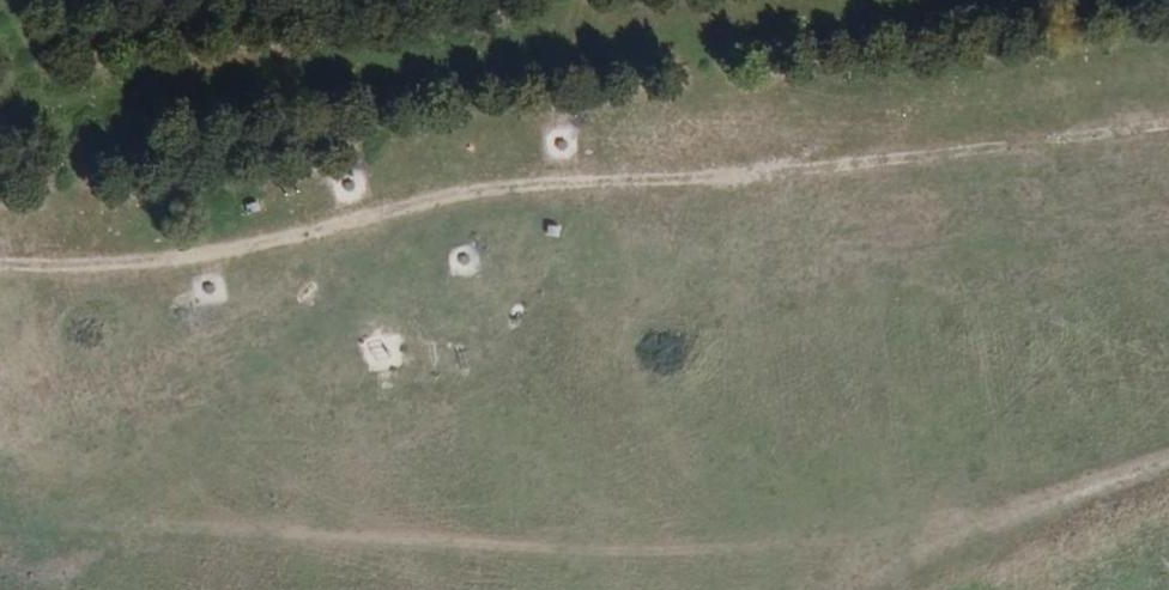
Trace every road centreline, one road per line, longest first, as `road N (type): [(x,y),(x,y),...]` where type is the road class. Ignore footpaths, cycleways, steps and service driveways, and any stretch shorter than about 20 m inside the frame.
road 1 (track): [(0,263),(95,264),(236,250),(476,188),(730,179),(1168,121)]

